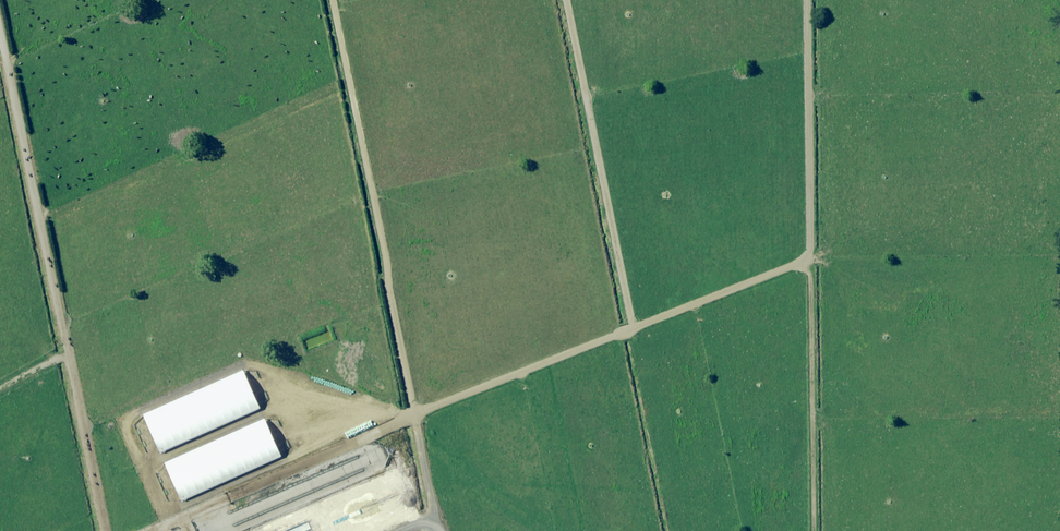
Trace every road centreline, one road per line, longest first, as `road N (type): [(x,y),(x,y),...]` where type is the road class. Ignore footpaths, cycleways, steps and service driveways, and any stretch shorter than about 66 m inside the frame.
road 1 (track): [(153,530),(397,422),(808,260),(807,0)]
road 2 (track): [(0,26),(106,530)]
road 3 (track): [(333,0),(415,415)]
road 4 (track): [(566,0),(632,328)]

